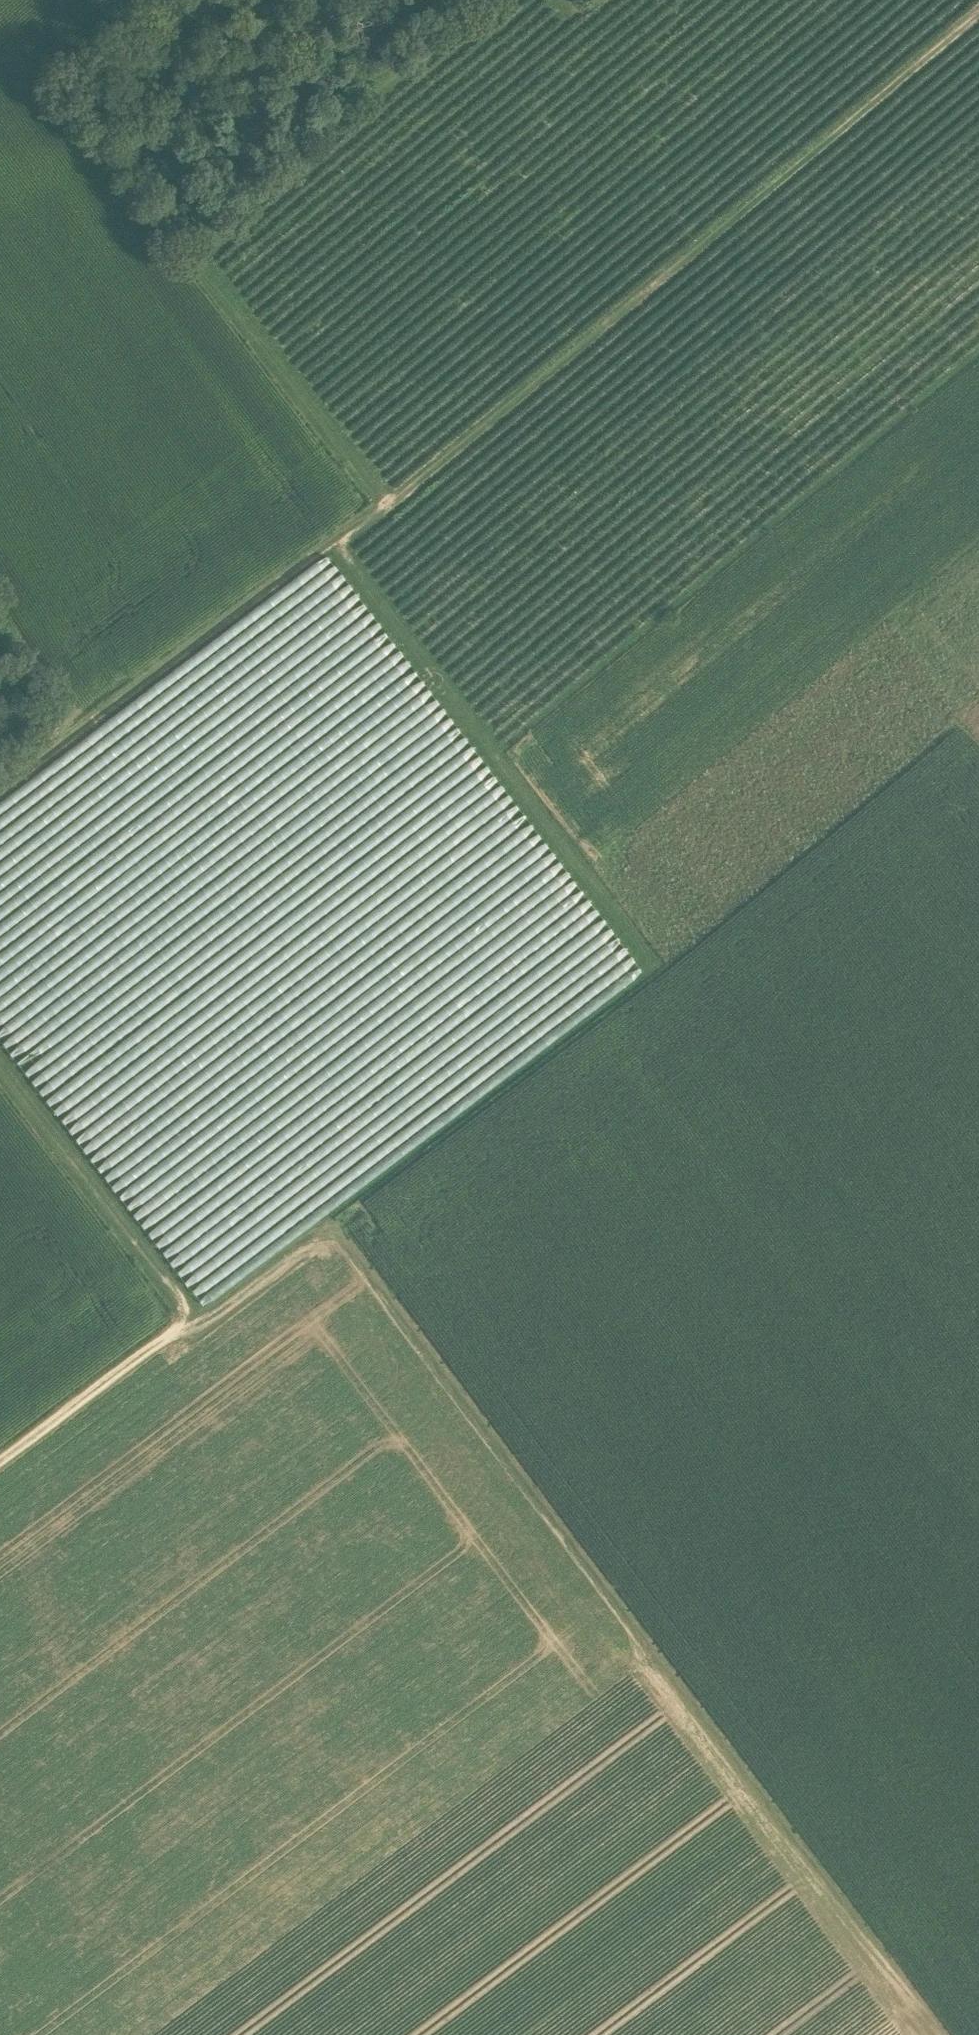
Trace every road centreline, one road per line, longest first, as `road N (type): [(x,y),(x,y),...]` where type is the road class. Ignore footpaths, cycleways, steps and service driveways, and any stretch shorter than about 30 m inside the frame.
road 1 (track): [(178,1325),(0,1459)]

